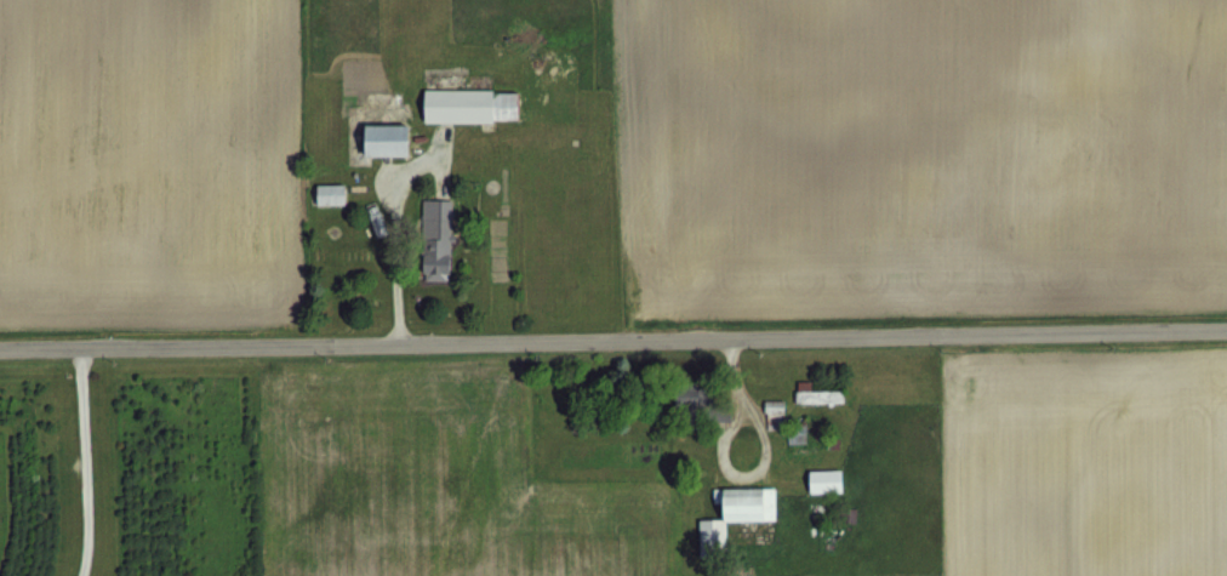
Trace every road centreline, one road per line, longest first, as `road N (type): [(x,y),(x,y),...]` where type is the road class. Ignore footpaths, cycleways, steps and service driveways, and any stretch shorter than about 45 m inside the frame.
road 1 (tertiary): [(0,344),(1226,322)]

